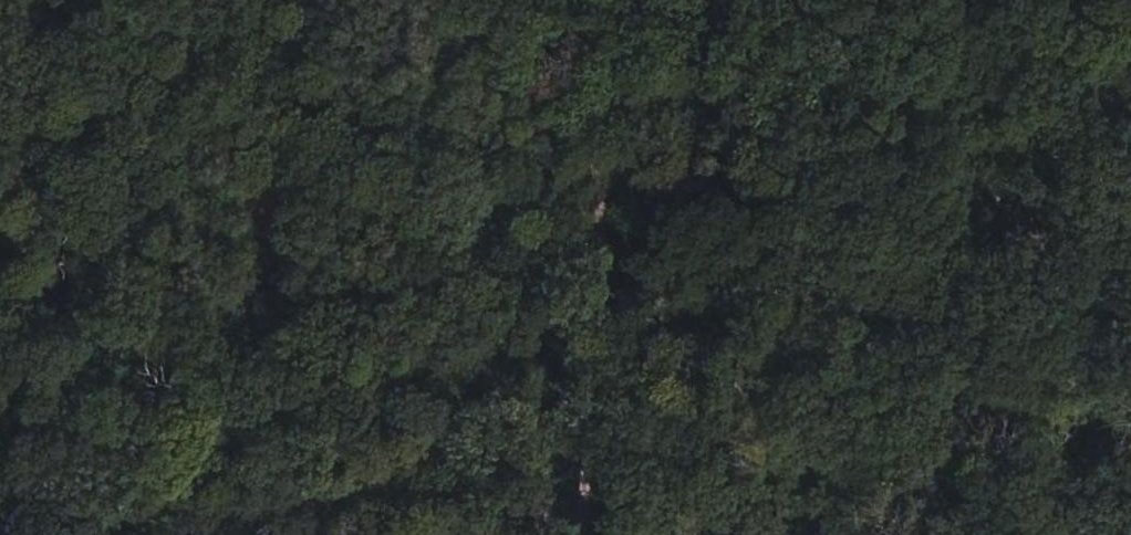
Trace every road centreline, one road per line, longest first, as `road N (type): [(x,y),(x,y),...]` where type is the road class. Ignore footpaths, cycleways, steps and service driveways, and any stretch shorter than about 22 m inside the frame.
road 1 (track): [(579,534),(620,0)]

